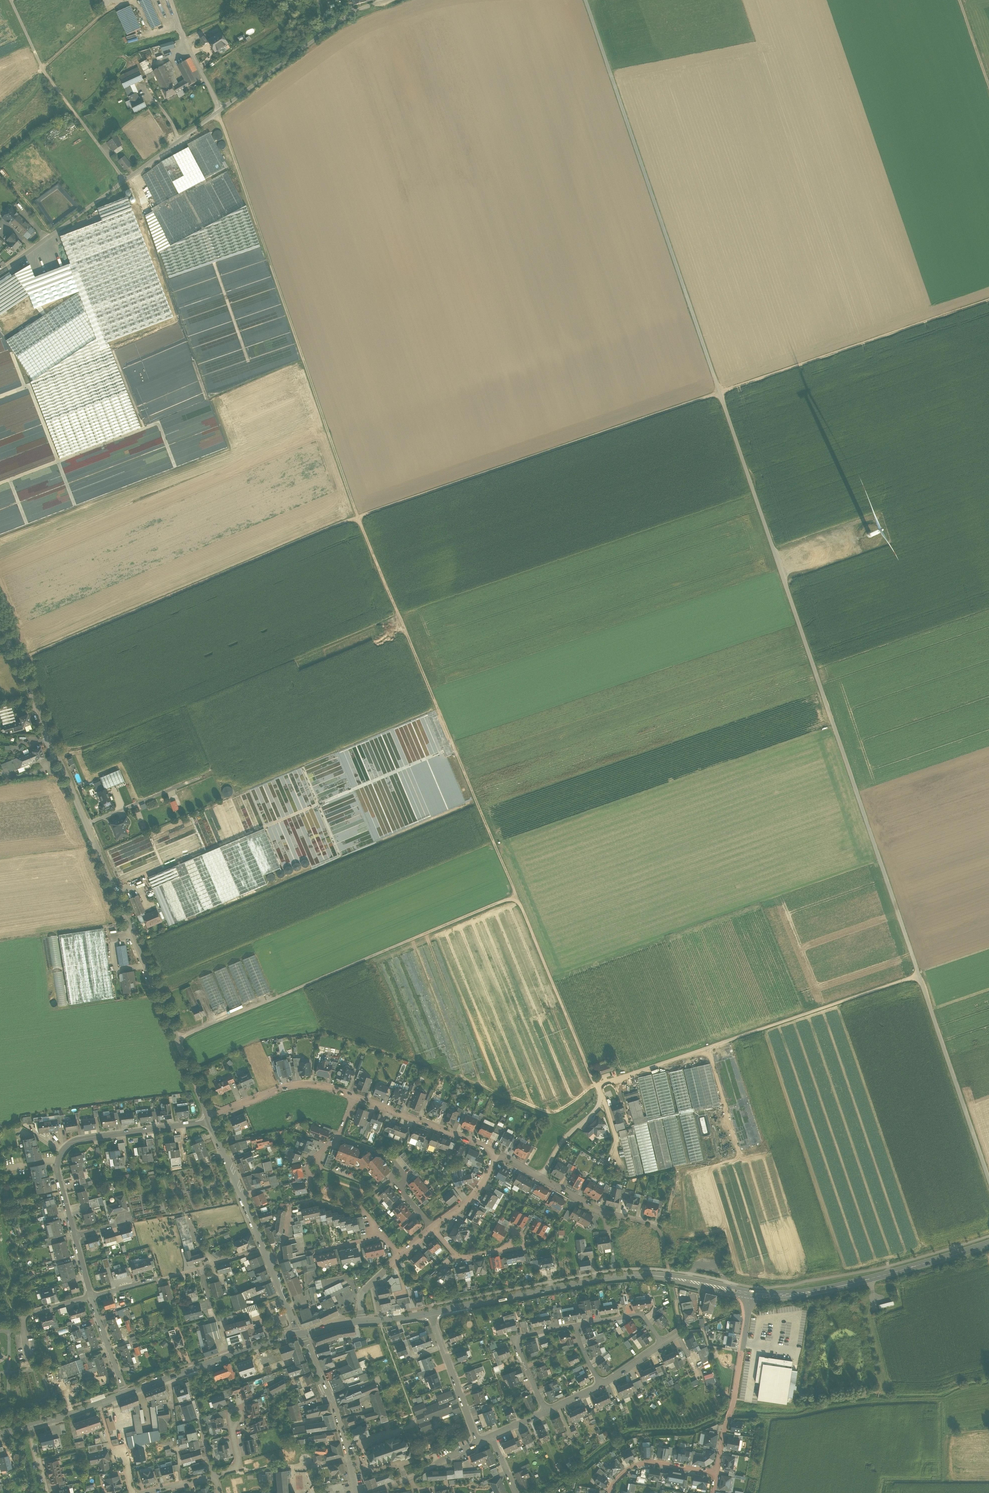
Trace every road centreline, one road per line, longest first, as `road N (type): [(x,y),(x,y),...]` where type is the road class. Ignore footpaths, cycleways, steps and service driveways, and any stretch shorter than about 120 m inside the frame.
road 1 (track): [(988,300),(360,517),(16,658)]
road 2 (unclassified): [(585,0),(921,974)]
road 3 (track): [(219,112),(360,517),(518,898)]
road 4 (track): [(177,1039),(518,898),(596,1086)]
road 5 (residential): [(209,1118),(0,621)]
road 6 (unclassified): [(596,1086),(921,974)]
road 7 (secondary): [(750,1294),(632,1275),(431,1313)]
road 8 (unclassified): [(125,180),(325,29),(388,0)]
road 9 (secondary): [(988,1243),(830,1288),(750,1294)]
road 10 (residential): [(209,1118),(66,1146),(57,1169),(74,1236)]
road 11 (unclassified): [(921,974),(988,1179)]
road 12 (unclassified): [(11,0),(42,68),(125,180)]
road 13 (secondary): [(300,1334),(125,1394)]
road 14 (unclassified): [(0,273),(125,180)]
road 15 (residential): [(354,1097),(300,1084),(209,1118)]
road 16 (residential): [(496,1153),(354,1097)]
road 17 (residential): [(265,1250),(209,1118)]
road 18 (residential): [(478,1443),(431,1313)]
road 19 (residential): [(576,1325),(517,1340),(546,1411)]
road 20 (residential): [(349,1458),(300,1334)]
road 21 (residential): [(750,1294),(729,1415)]
road 22 (residential): [(607,1492),(643,1463),(717,1473)]

